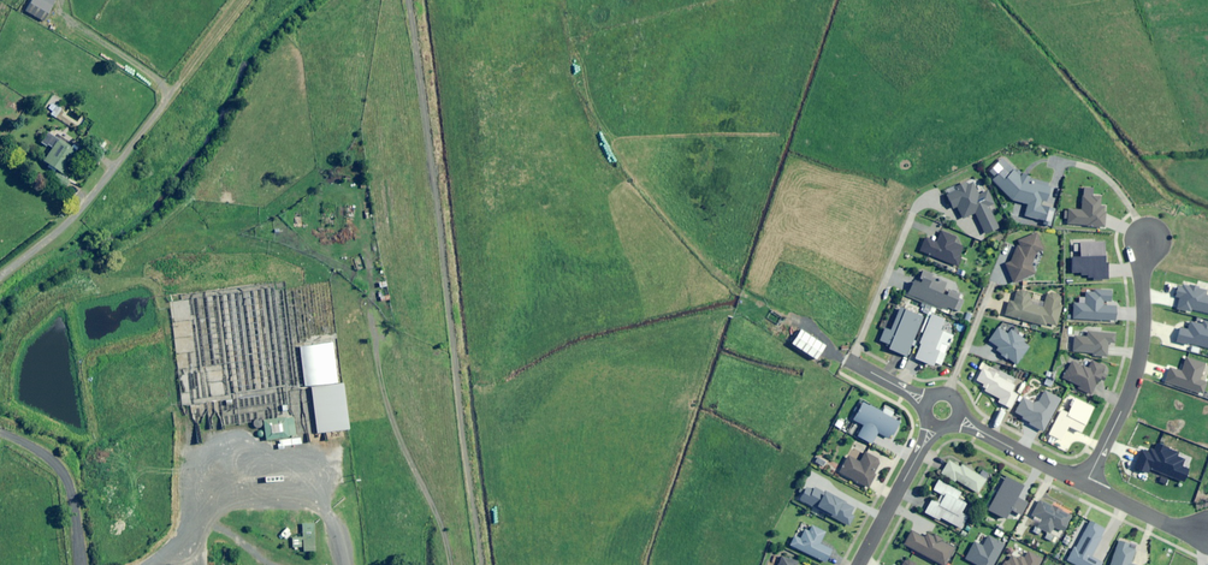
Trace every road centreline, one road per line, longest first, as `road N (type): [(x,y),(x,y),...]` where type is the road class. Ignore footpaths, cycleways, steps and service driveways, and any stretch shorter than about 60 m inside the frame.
road 1 (residential): [(1148,240),(1135,378),(1084,484)]
road 2 (residential): [(935,194),(912,214),(851,361)]
road 3 (residential): [(79,564),(65,478),(46,455),(0,432)]
road 4 (residential): [(0,274),(76,211),(113,165)]
road 5 (residential): [(930,424),(859,564)]
road 6 (residential): [(955,416),(1084,484)]
road 7 (residential): [(1084,484),(1207,534)]

